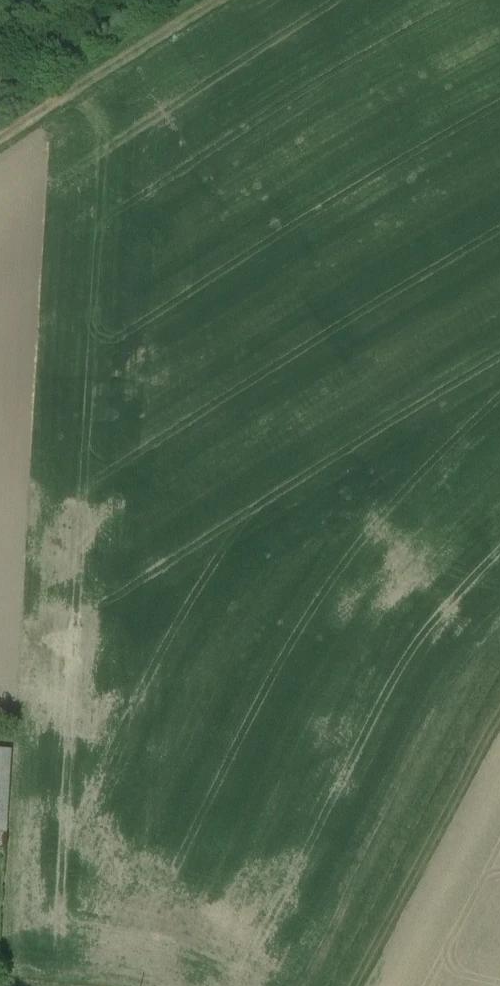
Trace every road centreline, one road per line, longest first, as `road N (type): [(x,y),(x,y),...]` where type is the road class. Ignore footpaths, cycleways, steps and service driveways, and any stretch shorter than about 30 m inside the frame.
road 1 (track): [(0,134),(209,0)]

